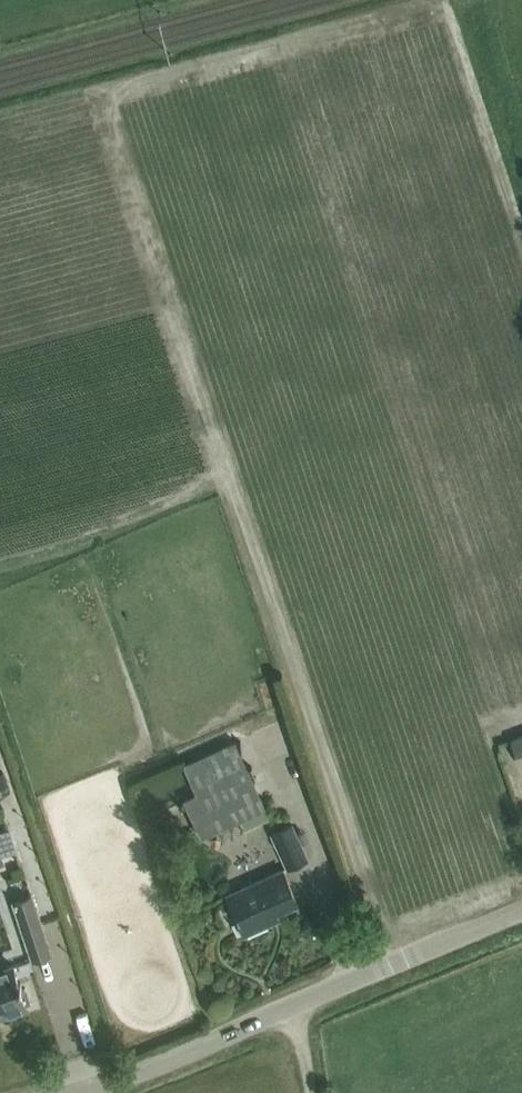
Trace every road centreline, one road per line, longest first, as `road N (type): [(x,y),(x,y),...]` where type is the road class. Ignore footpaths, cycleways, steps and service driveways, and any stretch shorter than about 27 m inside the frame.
road 1 (unclassified): [(83,1092),(521,911)]
road 2 (track): [(521,222),(448,0)]

